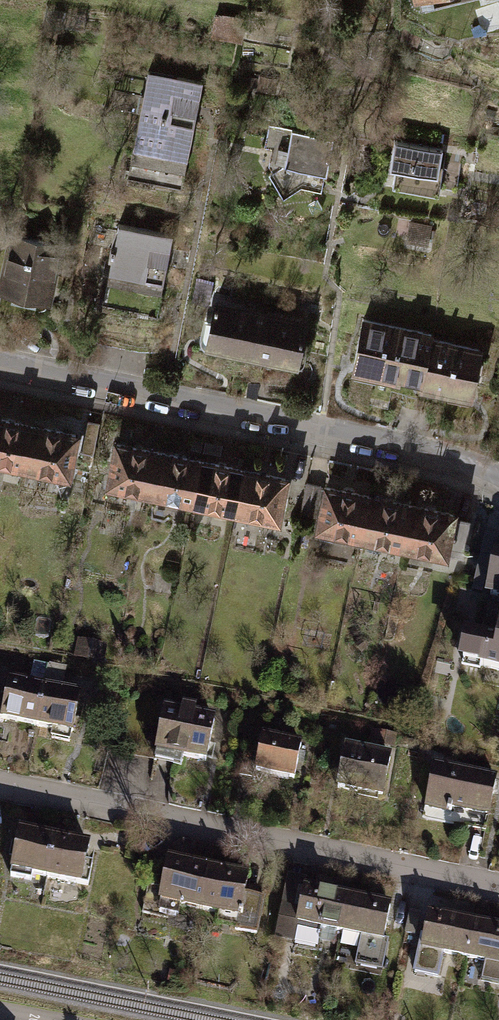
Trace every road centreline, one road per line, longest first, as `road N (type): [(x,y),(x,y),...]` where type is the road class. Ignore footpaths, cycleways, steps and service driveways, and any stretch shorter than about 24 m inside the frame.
road 1 (residential): [(0,366),(382,441),(498,483)]
road 2 (residential): [(0,781),(498,882)]

